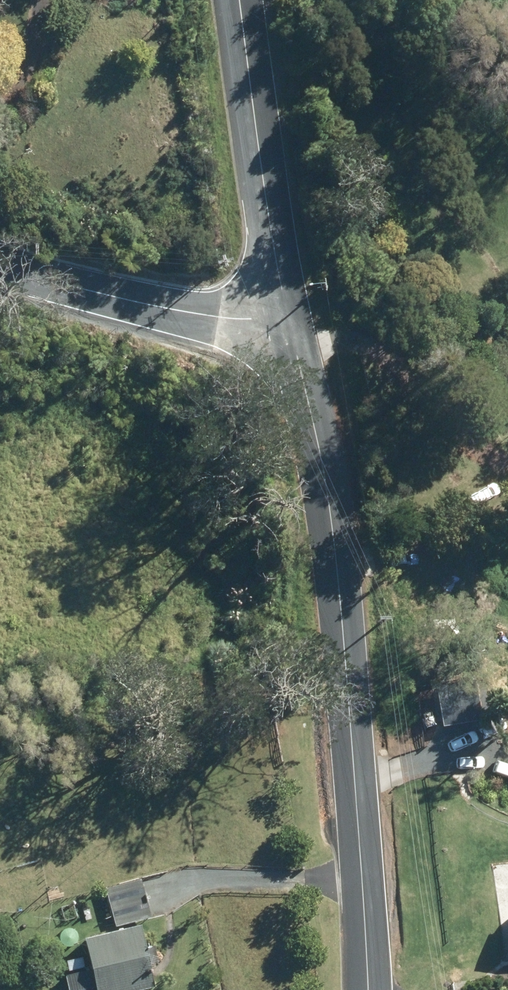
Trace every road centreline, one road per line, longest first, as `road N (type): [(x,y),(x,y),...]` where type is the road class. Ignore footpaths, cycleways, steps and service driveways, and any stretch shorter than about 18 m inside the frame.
road 1 (unclassified): [(364,989),(331,545),(279,312)]
road 2 (unclassified): [(279,312),(237,0)]
road 3 (unclassified): [(0,262),(187,313),(279,312)]

